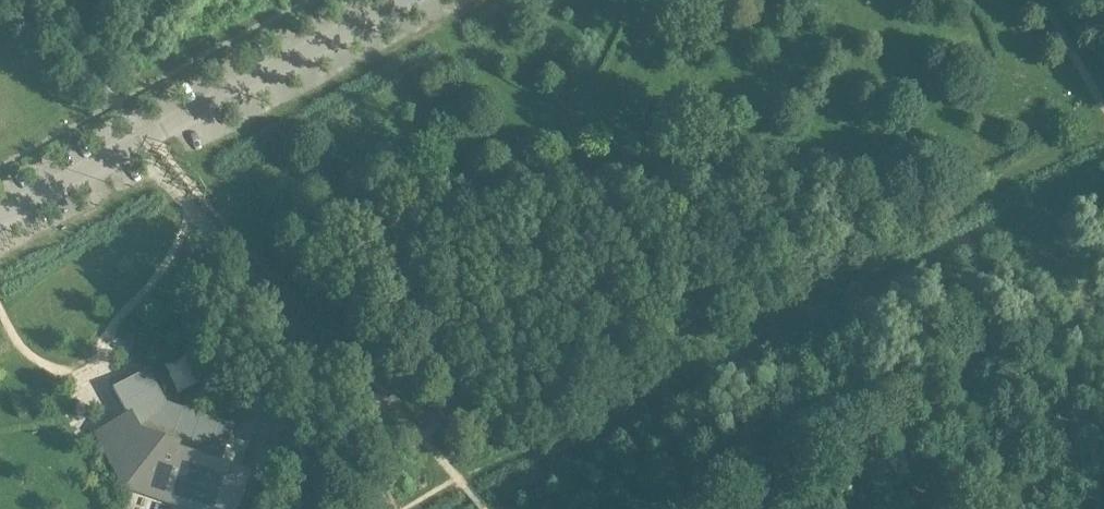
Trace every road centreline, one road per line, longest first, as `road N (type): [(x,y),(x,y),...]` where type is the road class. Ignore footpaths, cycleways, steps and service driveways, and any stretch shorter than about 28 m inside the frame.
road 1 (unclassified): [(0,217),(396,0)]

